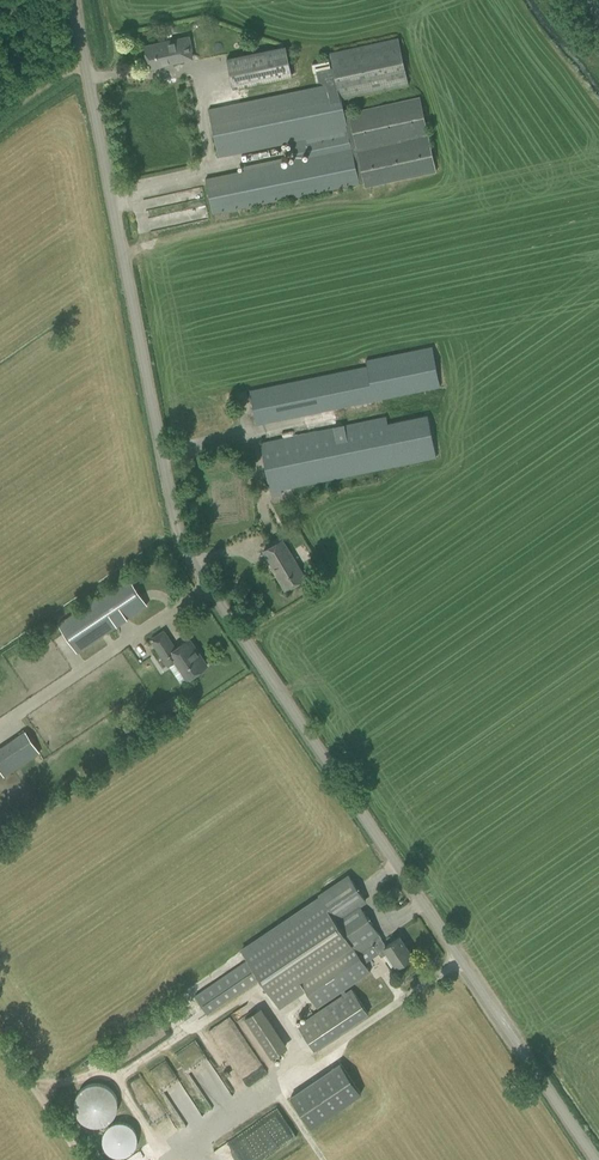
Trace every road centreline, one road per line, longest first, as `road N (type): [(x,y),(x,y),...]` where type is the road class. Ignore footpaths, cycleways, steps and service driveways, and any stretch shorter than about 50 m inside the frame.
road 1 (unclassified): [(589,1159),(194,568),(173,517),(73,0)]

